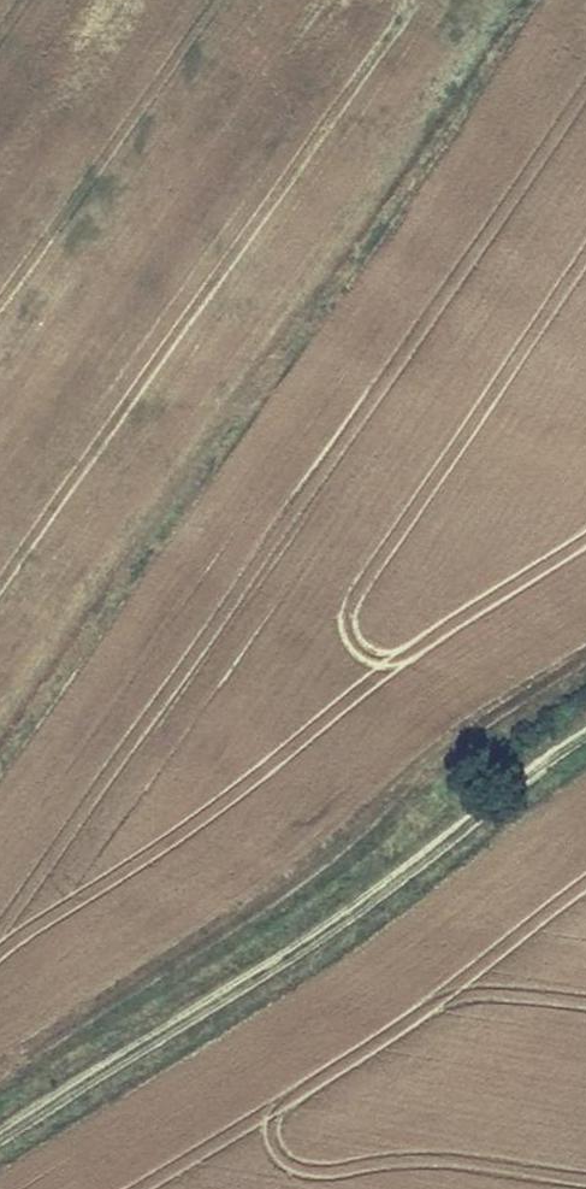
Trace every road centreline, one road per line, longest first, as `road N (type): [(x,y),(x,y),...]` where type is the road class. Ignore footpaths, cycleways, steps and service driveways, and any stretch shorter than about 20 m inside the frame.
road 1 (track): [(0,1129),(375,892),(481,798),(585,730)]

